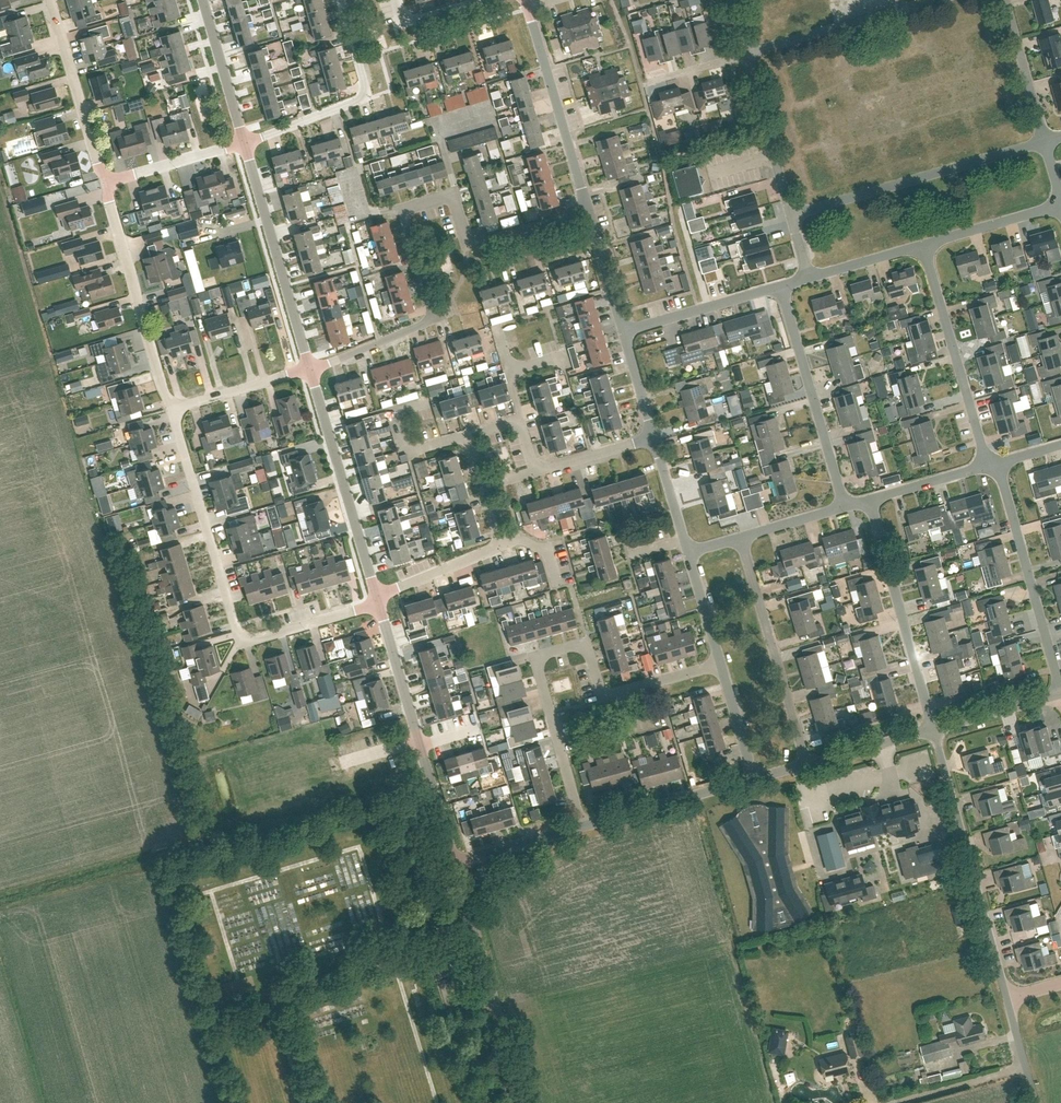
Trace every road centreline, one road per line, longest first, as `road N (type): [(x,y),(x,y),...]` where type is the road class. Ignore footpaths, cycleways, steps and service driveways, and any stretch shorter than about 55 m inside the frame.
road 1 (residential): [(311,370),(434,316),(401,209),(454,194),(468,246),(589,215)]
road 2 (residential): [(582,827),(536,658),(585,643),(602,697),(719,662)]
road 3 (residential): [(1007,999),(932,729)]
road 4 (unclassified): [(455,863),(379,603)]
road 5 (residential): [(792,214),(1045,141)]
road 6 (unclassified): [(525,1102),(455,863)]
road 7 (residential): [(242,636),(172,409)]
road 8 (residential): [(932,729),(870,500)]
road 9 (residential): [(172,409),(104,182)]
road 10 (unclassified): [(311,370),(244,143)]
road 11 (unclassified): [(377,597),(311,370)]
road 12 (residential): [(807,764),(740,538)]
road 13 (residential): [(845,508),(782,285)]
road 14 (residential): [(1060,686),(998,463)]
road 15 (residential): [(987,466),(924,244)]
road 16 (residential): [(244,143),(364,96),(342,0)]
road 17 (residential): [(589,215),(529,10)]
road 18 (residential): [(747,54),(940,0)]
road 19 (residential): [(104,182),(51,0)]
road 20 (unclassified): [(582,827),(754,779)]
road 21 (residential): [(792,214),(747,54)]
road 22 (residential): [(623,331),(782,285)]
road 23 (unclassified): [(244,143),(203,0)]
road 24 (residential): [(1045,141),(1005,0)]
road 25 (residential): [(104,182),(244,143)]
road 26 (residential): [(172,409),(311,370)]
road 27 (residential): [(242,636),(256,641),(379,603)]
road 28 (residential): [(924,244),(1060,204)]
road 29 (residential): [(468,435),(419,450),(404,447),(392,411),(424,400)]
road 30 (residential): [(377,597),(501,547)]
road 31 (unclassified): [(932,729),(1060,694)]
road 32 (unclassified): [(455,863),(582,827)]
road 33 (unclassified): [(807,764),(932,729)]
road 34 (residential): [(754,779),(719,662)]
road 35 (residential): [(870,500),(987,466)]
road 36 (residential): [(537,471),(654,437)]
road 37 (residential): [(688,554),(654,437)]
road 38 (residential): [(623,331),(589,215)]

